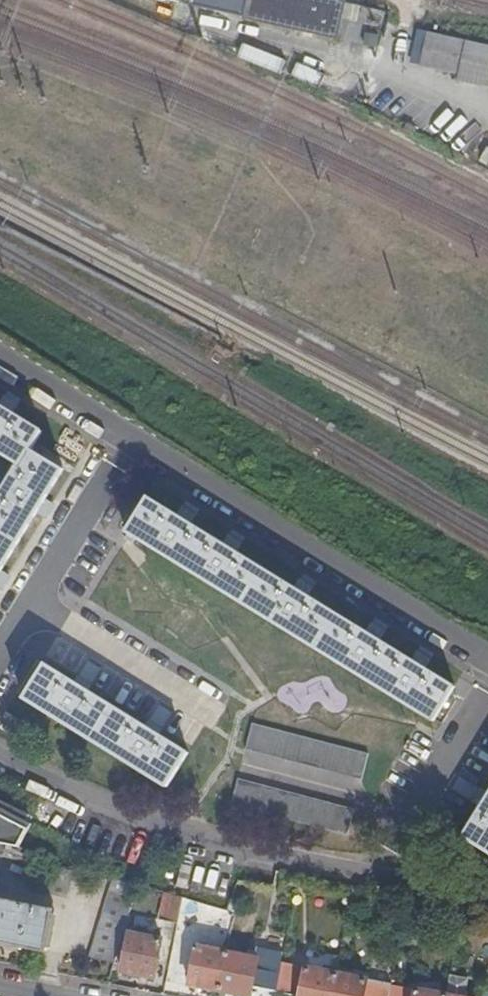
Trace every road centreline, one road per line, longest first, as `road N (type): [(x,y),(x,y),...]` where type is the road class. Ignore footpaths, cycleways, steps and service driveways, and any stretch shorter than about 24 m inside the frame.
road 1 (residential): [(0,757),(157,832),(397,883)]
road 2 (residential): [(487,659),(134,446)]
road 3 (residential): [(487,685),(430,777),(397,883)]
road 4 (residential): [(49,576),(227,685)]
road 5 (residential): [(134,446),(0,365)]
road 6 (residential): [(49,576),(134,446)]

